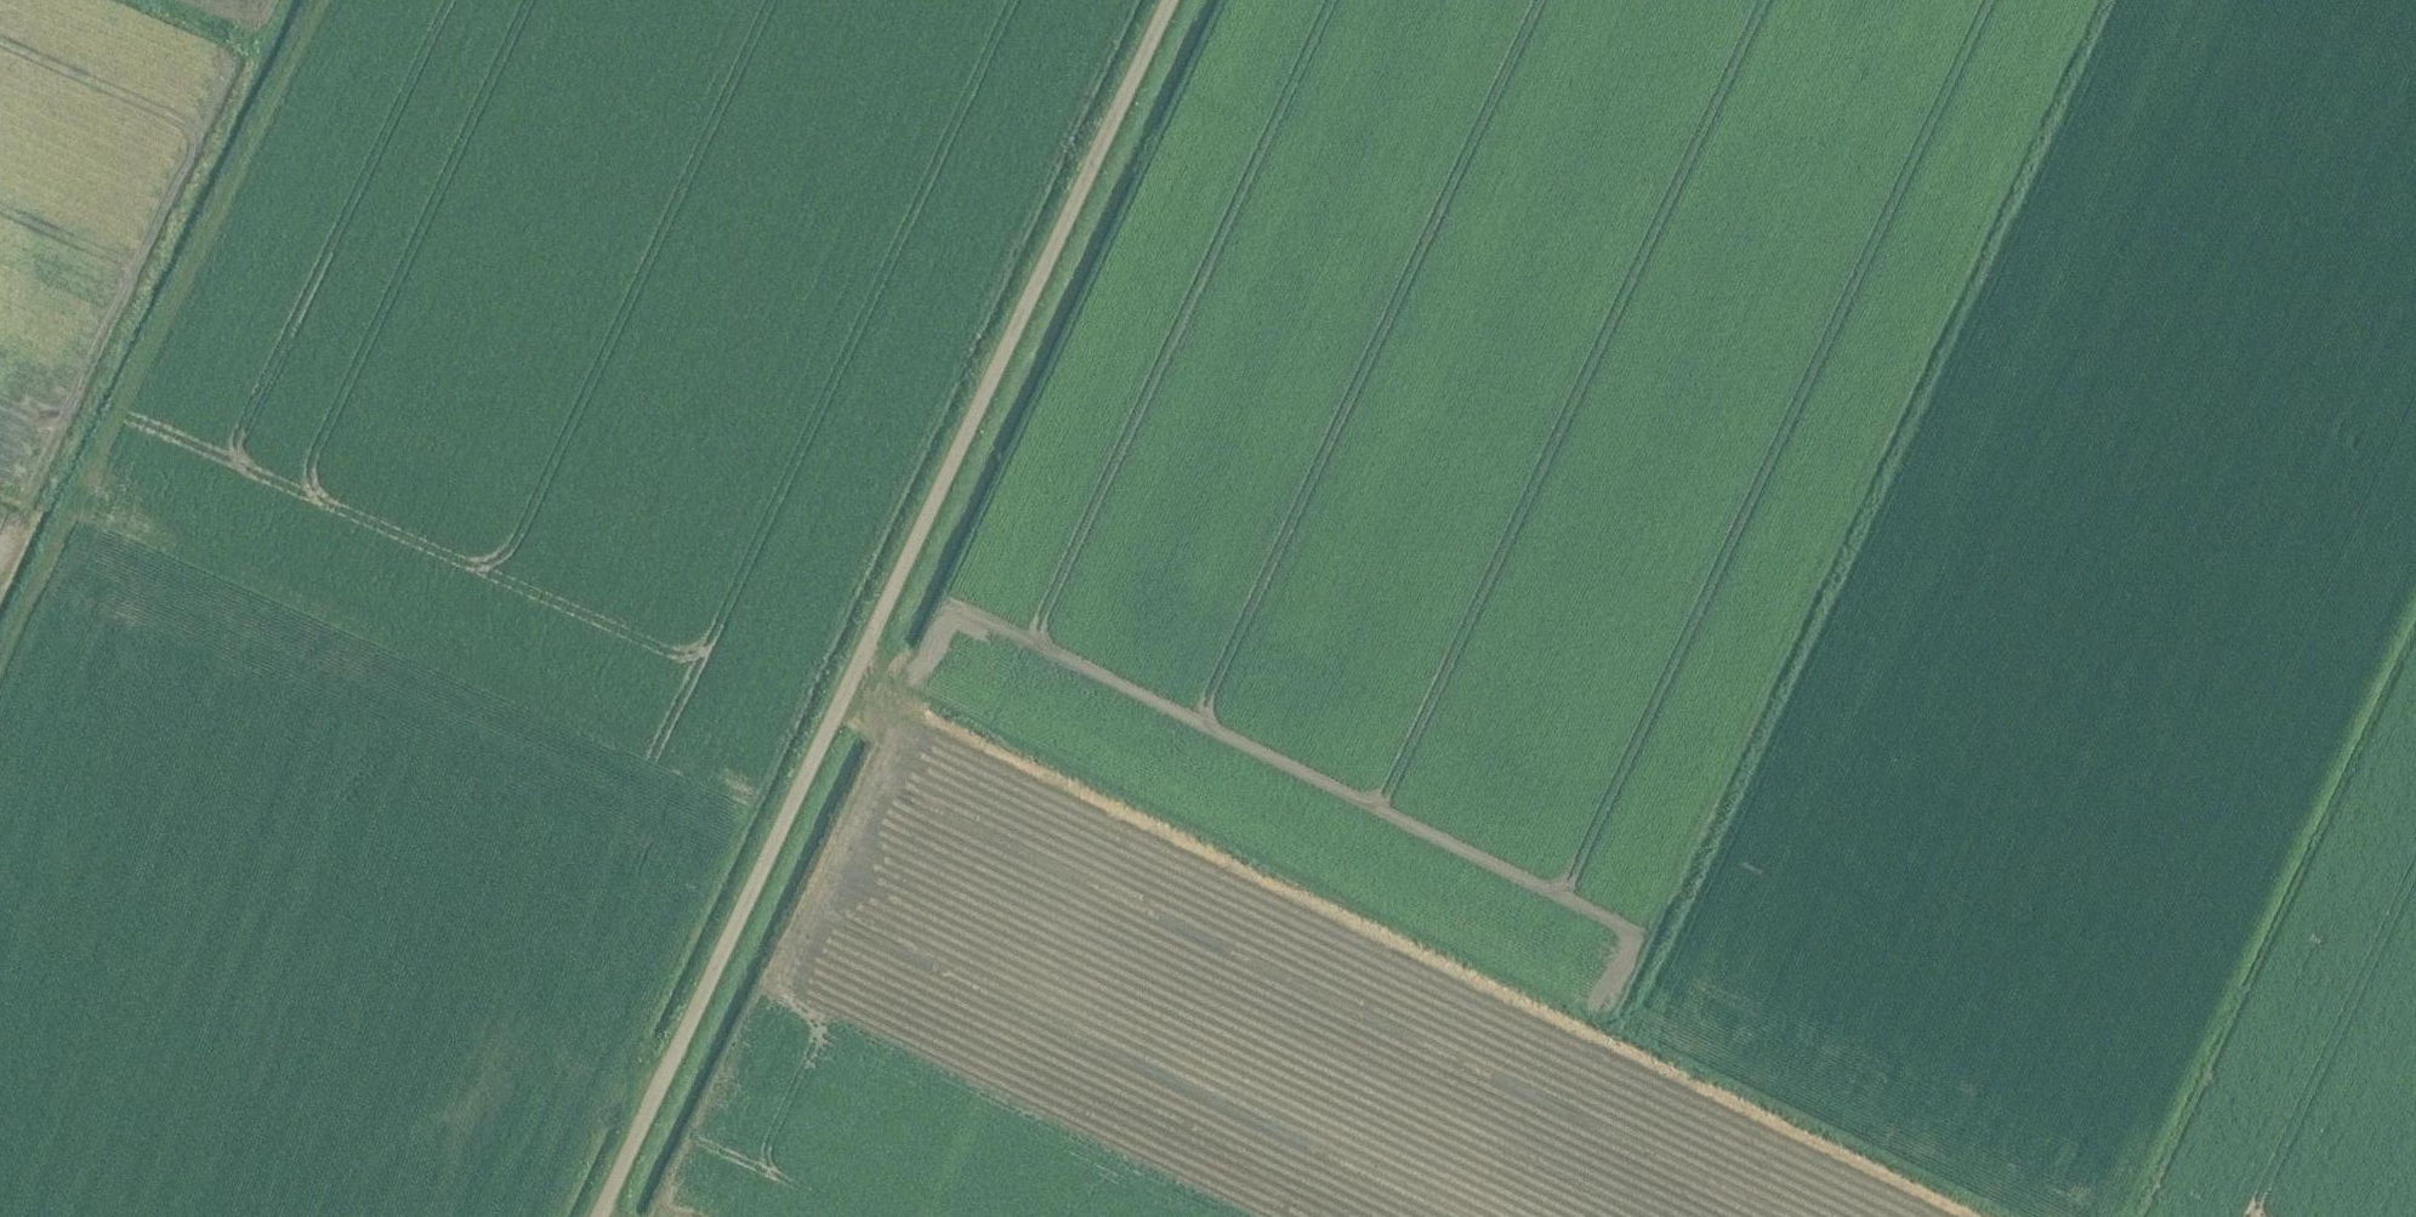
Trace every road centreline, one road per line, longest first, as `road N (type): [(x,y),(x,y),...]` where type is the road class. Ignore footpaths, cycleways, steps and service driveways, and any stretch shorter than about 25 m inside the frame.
road 1 (unclassified): [(599,1216),(1173,0)]

